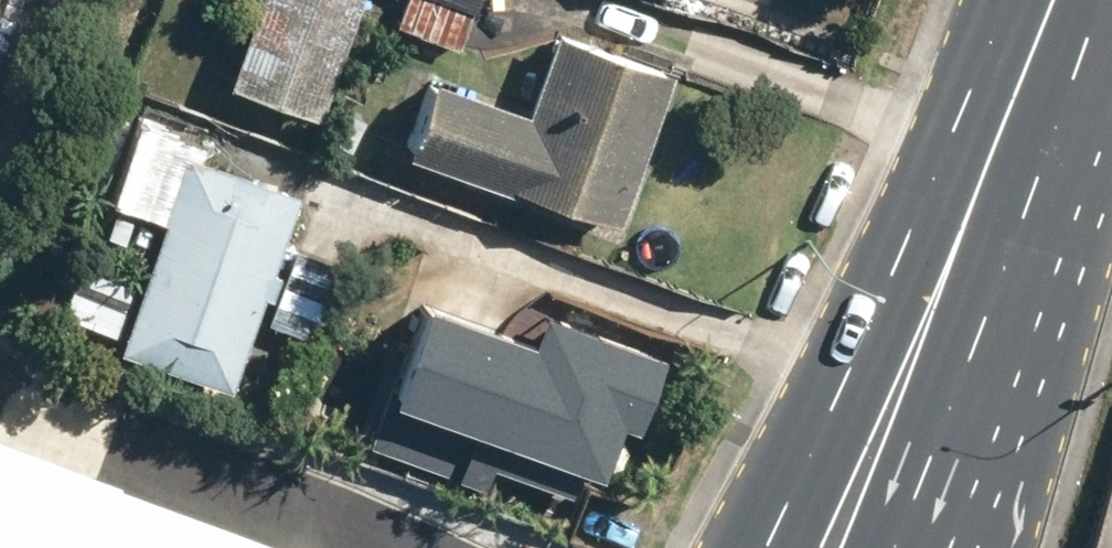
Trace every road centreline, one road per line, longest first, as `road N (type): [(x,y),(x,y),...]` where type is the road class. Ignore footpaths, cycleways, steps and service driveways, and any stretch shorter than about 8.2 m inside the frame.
road 1 (primary): [(768,547),(847,379),(1061,0)]
road 2 (primary): [(1067,0),(1054,63),(941,398)]
road 3 (primary): [(941,398),(892,547)]
road 4 (motorway): [(941,398),(930,547)]

